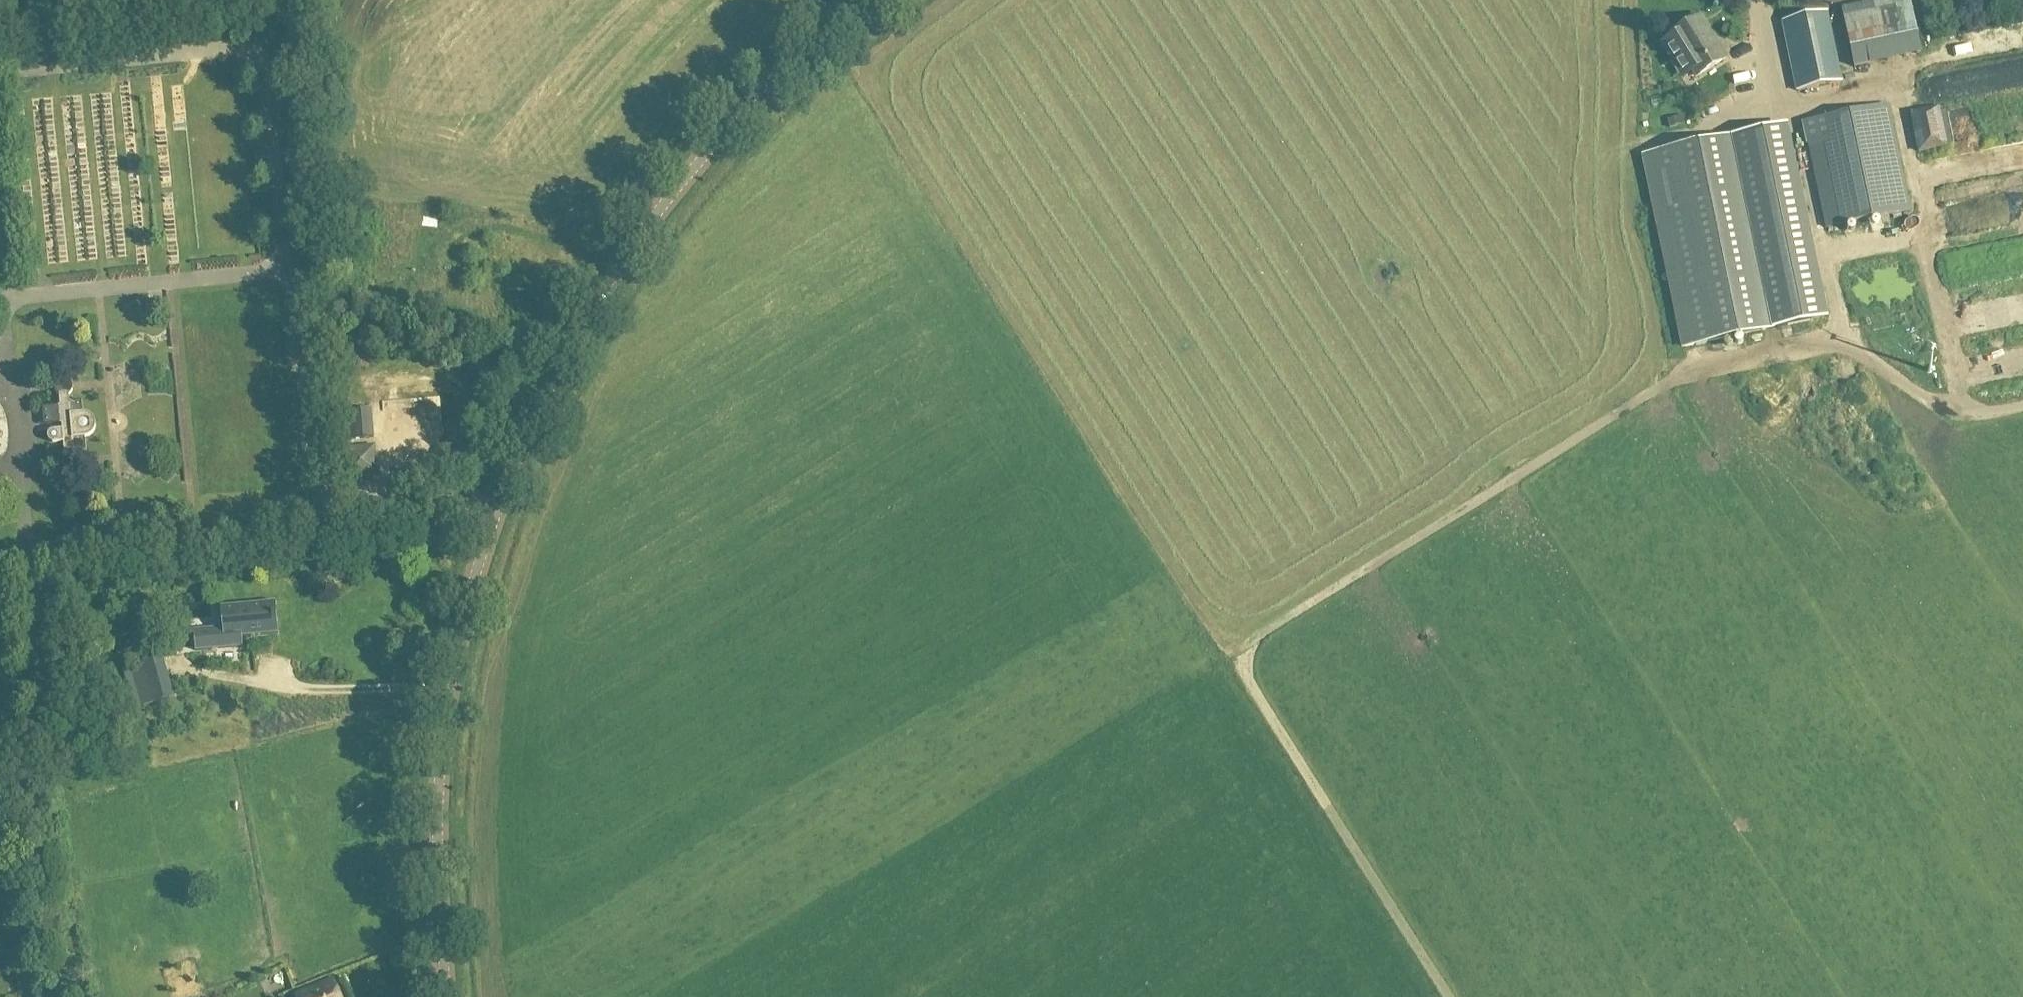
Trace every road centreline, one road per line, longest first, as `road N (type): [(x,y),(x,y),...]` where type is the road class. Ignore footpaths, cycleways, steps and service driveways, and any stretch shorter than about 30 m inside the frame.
road 1 (unclassified): [(446,996),(443,736),(459,613),(488,519),(585,318),(658,207),(718,137),(890,0)]
road 2 (unknown): [(469,0),(578,80),(718,137)]

